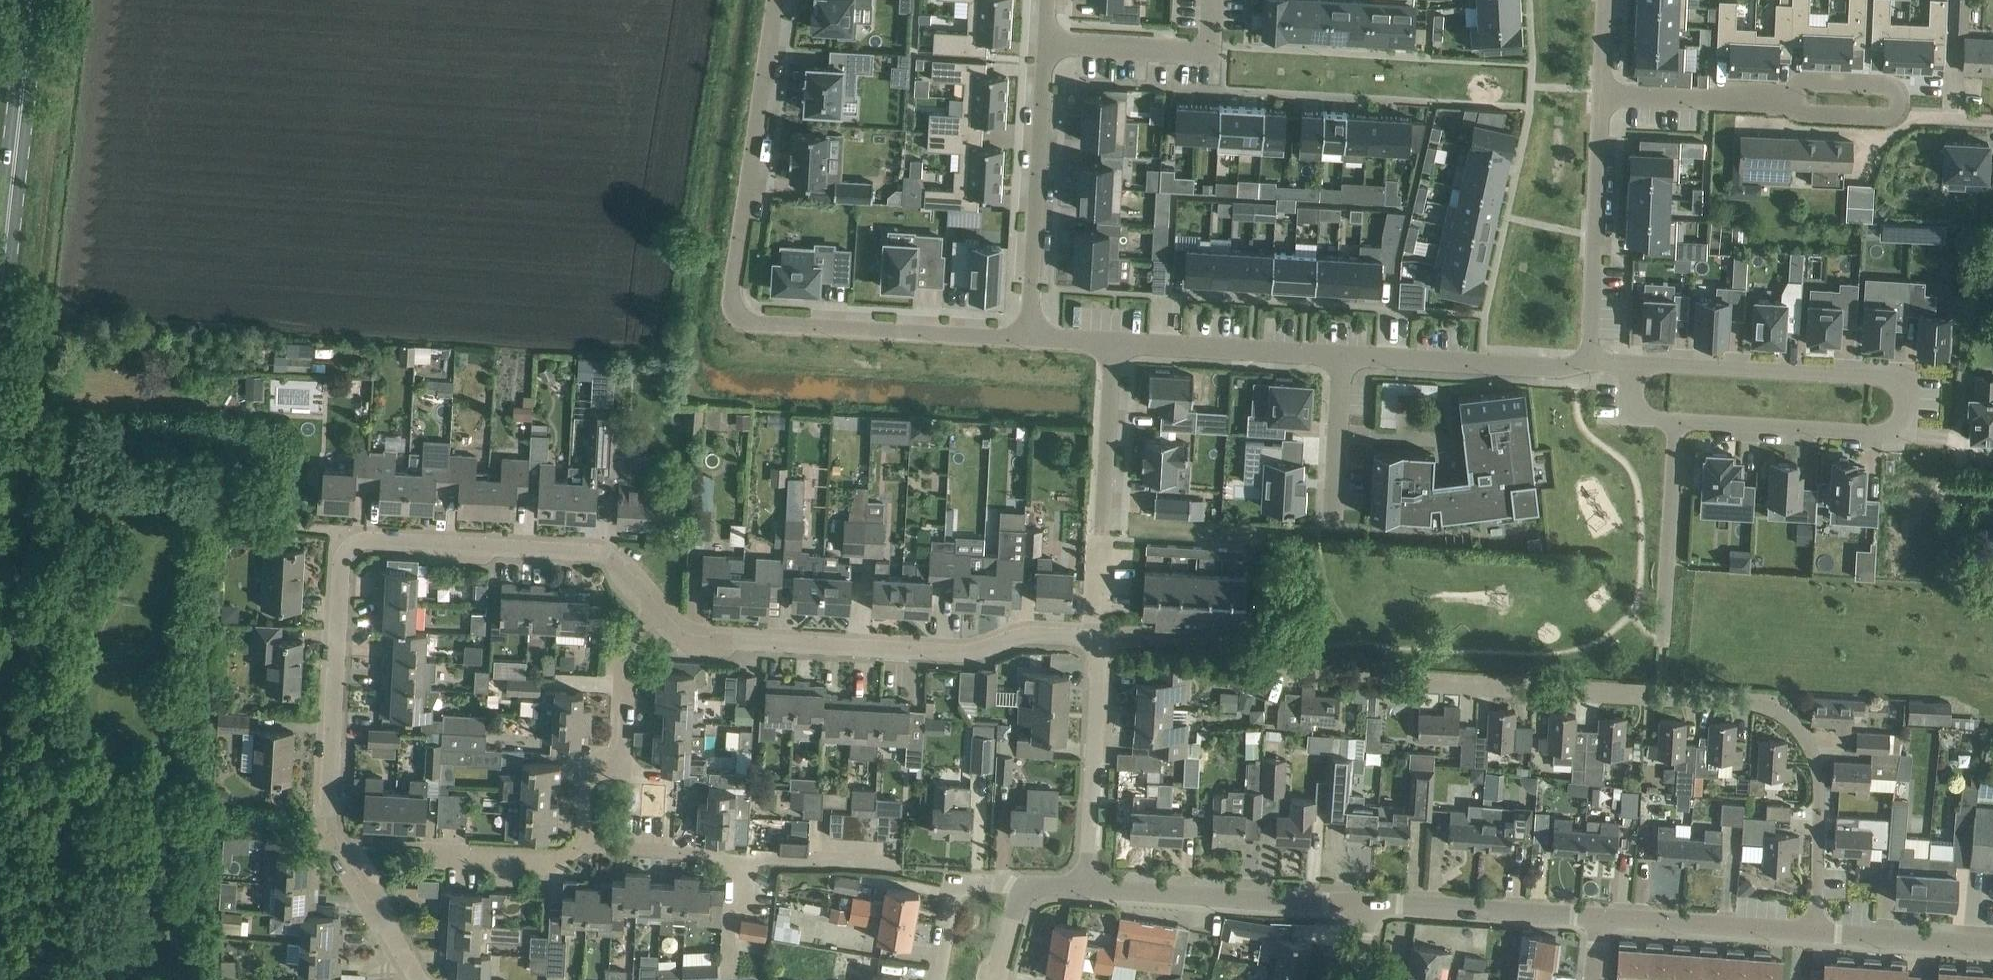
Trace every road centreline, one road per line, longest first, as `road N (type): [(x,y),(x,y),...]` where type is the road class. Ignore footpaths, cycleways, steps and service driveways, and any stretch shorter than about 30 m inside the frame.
road 1 (residential): [(1815,933),(1818,760),(1771,706),(1395,683),(1291,671),(1243,656),(1226,640),(1101,635)]
road 2 (residential): [(1027,337),(761,324),(740,311),(731,288),(773,0)]
road 3 (residential): [(1633,362),(1875,375),(1893,384),(1902,402),(1890,429),(1872,434),(1674,420)]
road 4 (residential): [(418,979),(337,839),(340,572),(352,548)]
road 5 (residential): [(1101,635),(1030,635),(971,654),(707,639),(661,617)]
road 6 (residential): [(661,617),(618,569),(582,551),(377,541),(352,548)]
road 7 (residential): [(891,866),(605,849),(584,838)]
road 8 (residential): [(1027,337),(1046,45)]
road 9 (residential): [(1114,343),(1101,635)]
road 10 (primary): [(32,0),(0,286)]
road 11 (unclassified): [(1086,887),(1370,905)]
road 12 (residential): [(1591,351),(1569,368),(1340,357)]
road 13 (residential): [(1600,95),(1591,351)]
road 14 (residential): [(1086,887),(1101,635)]
road 15 (residential): [(584,838),(587,766),(618,744),(625,655),(661,617)]
road 16 (unclassified): [(1370,905),(1600,917)]
road 17 (residential): [(1340,357),(1114,343)]
road 18 (residential): [(1046,45),(1212,55),(1214,0)]
road 19 (residential): [(1674,420),(1663,638)]
road 20 (unclassified): [(1600,917),(1815,933)]
road 21 (residential): [(1600,95),(1792,100)]
road 22 (unclassified): [(1815,933),(1992,946)]
road 23 (residential): [(1340,357),(1328,531)]
road 24 (residential): [(426,856),(555,858),(584,838)]
road 25 (residential): [(940,979),(961,890),(1000,883),(1027,893)]
road 26 (residential): [(1896,111),(1899,89),(1881,80),(1808,79),(1792,100)]

